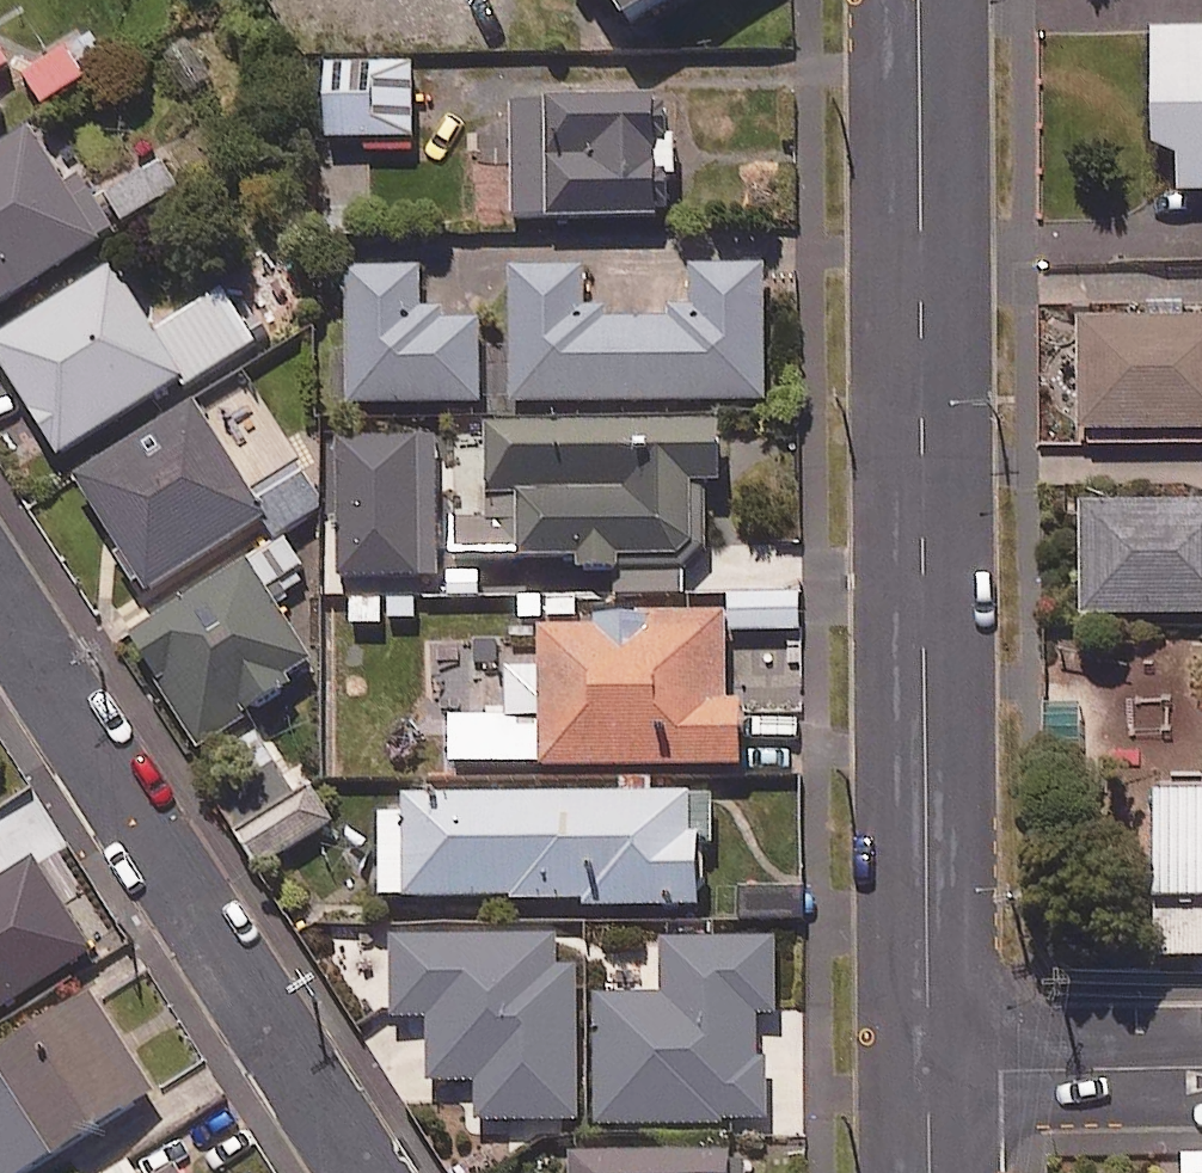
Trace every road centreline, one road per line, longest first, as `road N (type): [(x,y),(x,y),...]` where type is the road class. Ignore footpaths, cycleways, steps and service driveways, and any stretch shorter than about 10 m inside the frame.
road 1 (tertiary): [(928,1073),(919,0)]
road 2 (residential): [(360,1172),(0,607)]
road 3 (residential): [(928,1073),(1201,1067)]

